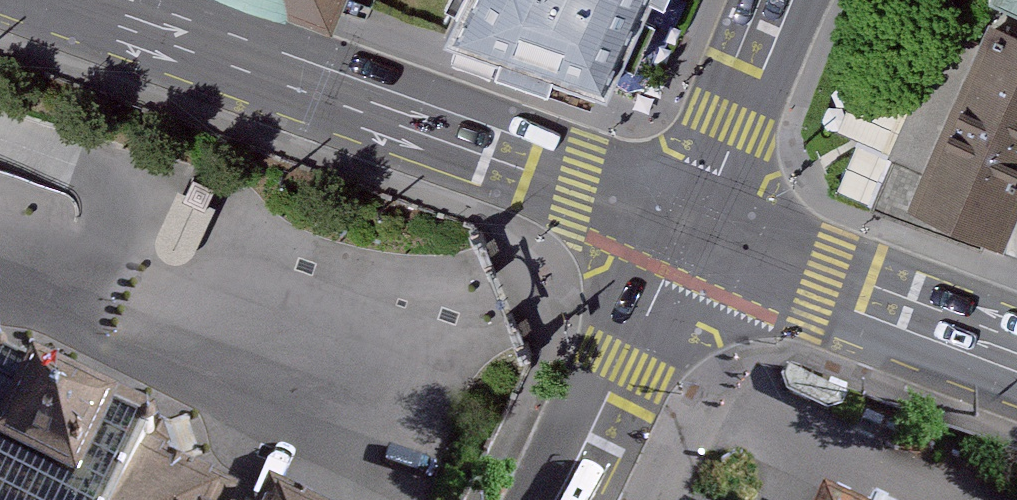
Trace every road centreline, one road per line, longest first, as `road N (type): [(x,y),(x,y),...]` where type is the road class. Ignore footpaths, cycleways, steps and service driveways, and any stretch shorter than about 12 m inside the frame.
road 1 (tertiary): [(76,4),(690,233)]
road 2 (secondary): [(690,233),(1016,356)]
road 3 (secondary): [(690,233),(553,499)]
road 4 (secondary): [(793,0),(690,233)]

